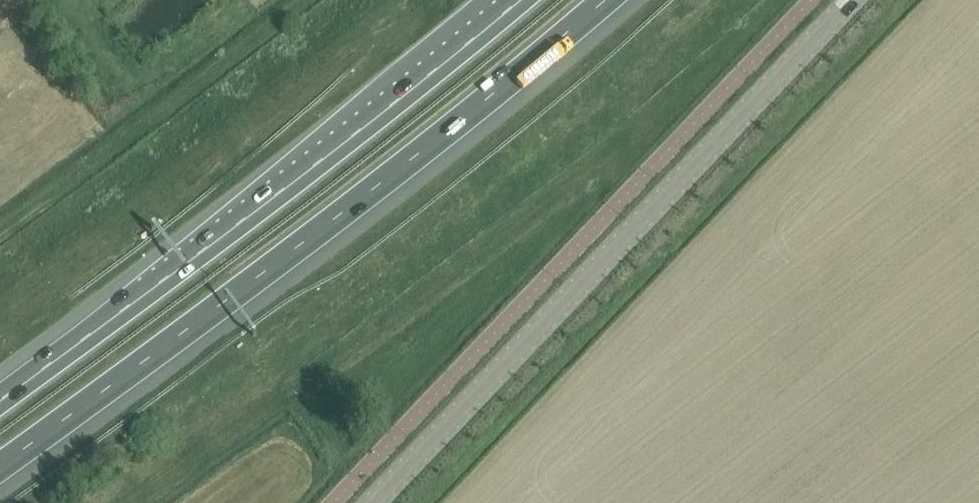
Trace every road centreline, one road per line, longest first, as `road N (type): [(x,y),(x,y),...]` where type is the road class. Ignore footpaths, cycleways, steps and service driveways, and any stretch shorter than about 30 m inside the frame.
road 1 (motorway): [(0,465),(299,249),(602,0)]
road 2 (unclassified): [(373,502),(853,0)]
road 3 (motorway): [(519,0),(0,400)]

